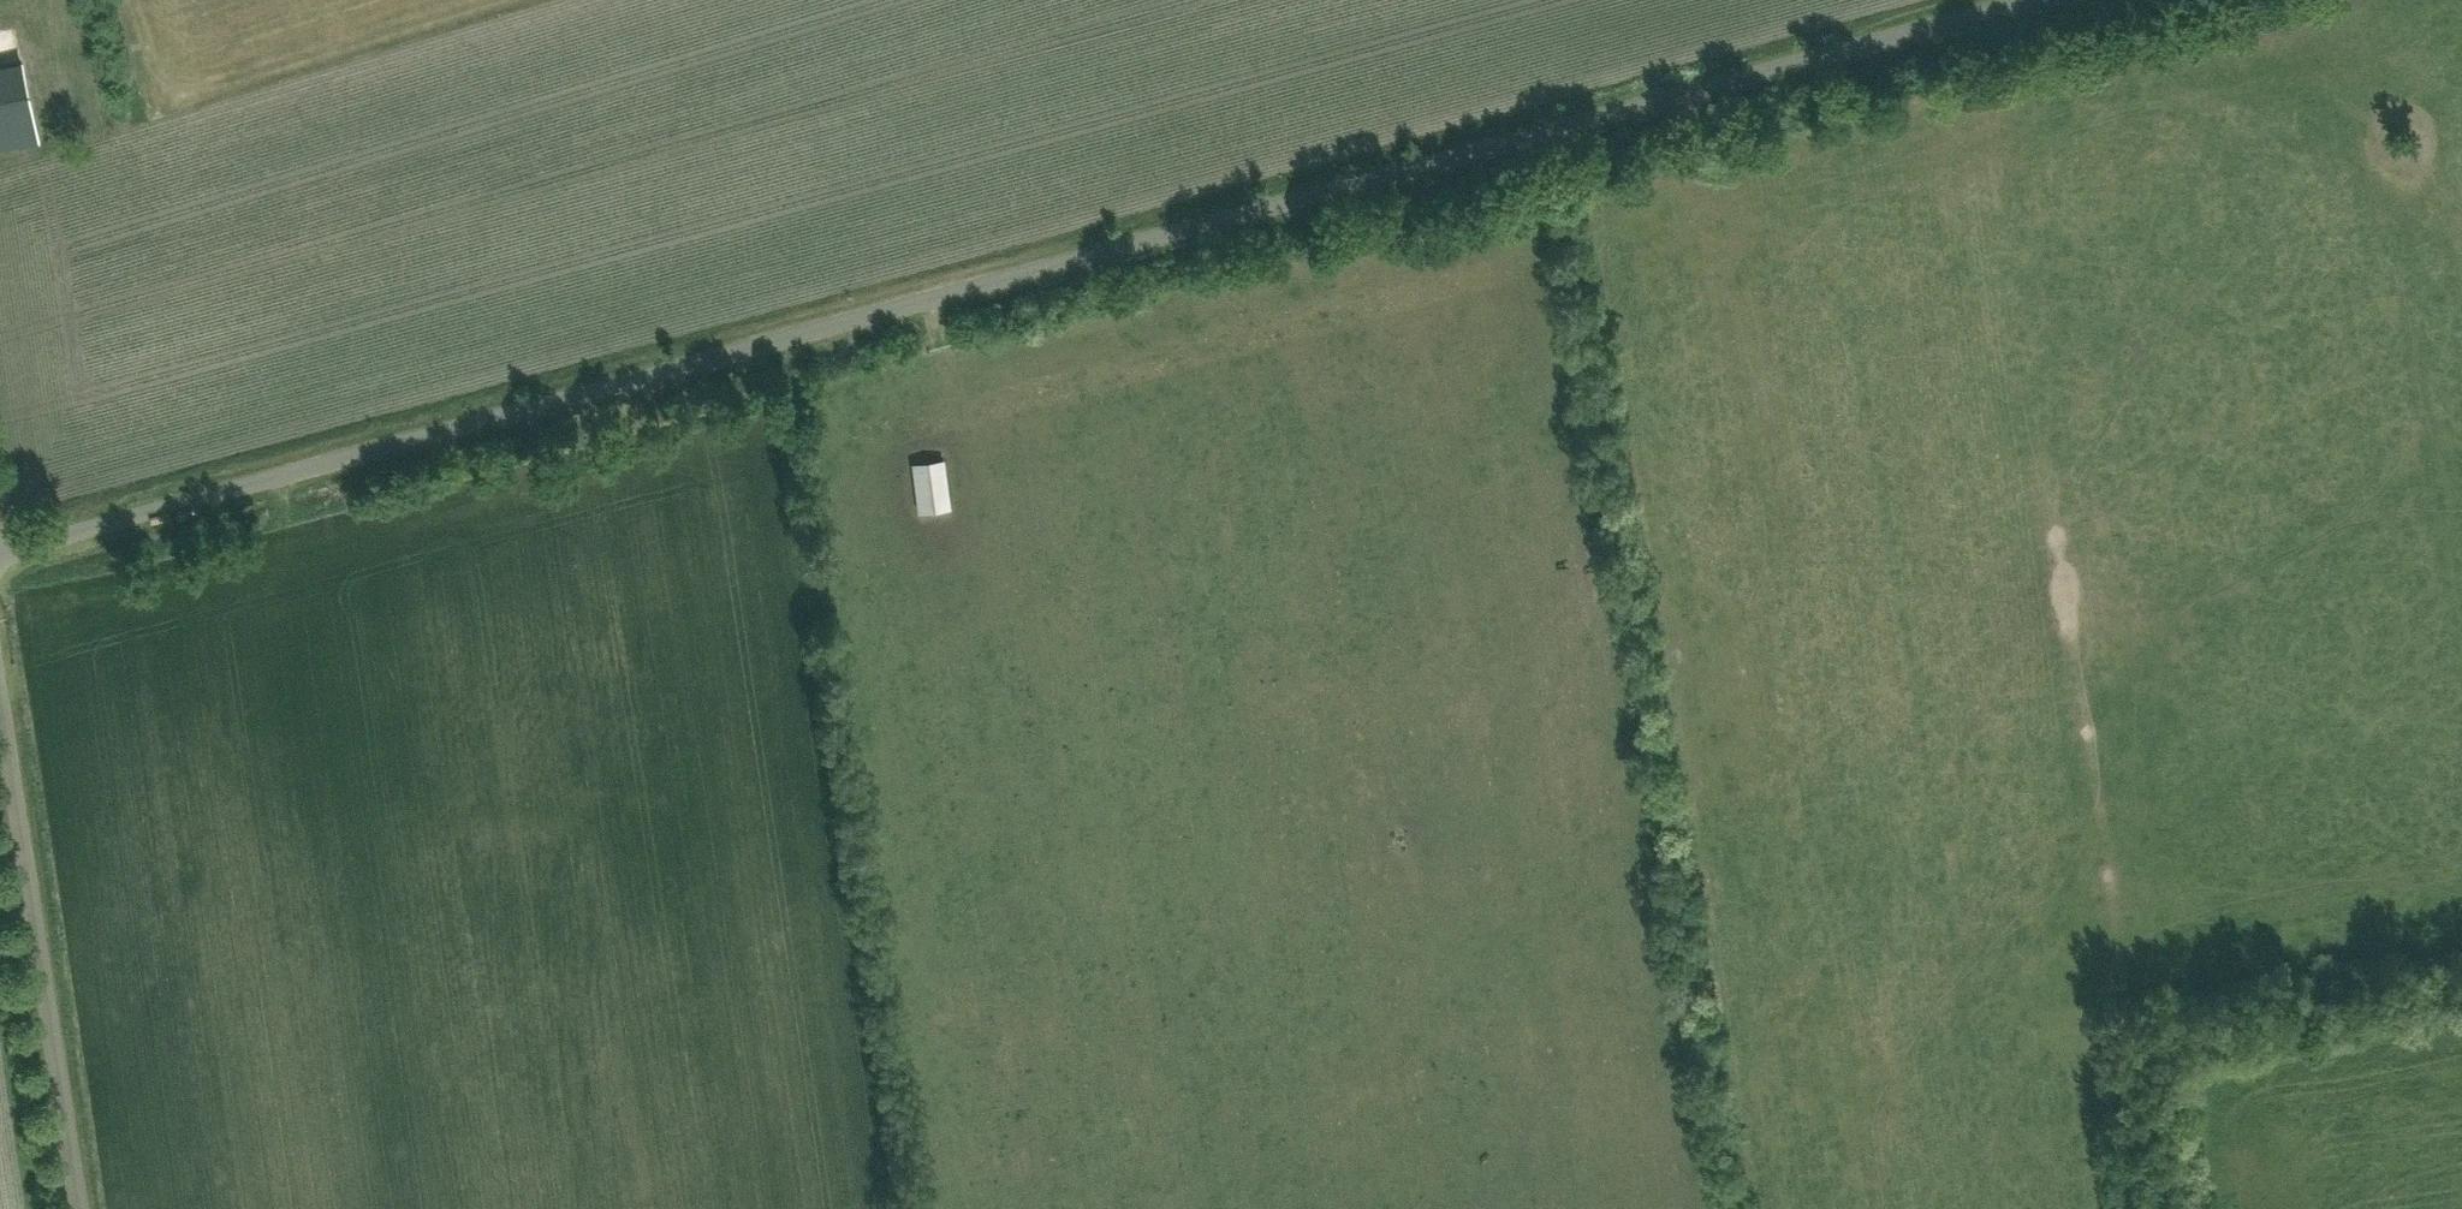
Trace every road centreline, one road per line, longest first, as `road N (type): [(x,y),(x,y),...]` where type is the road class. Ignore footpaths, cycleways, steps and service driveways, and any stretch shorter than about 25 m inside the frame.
road 1 (residential): [(0,548),(2017,0)]
road 2 (residential): [(0,679),(82,1208)]

